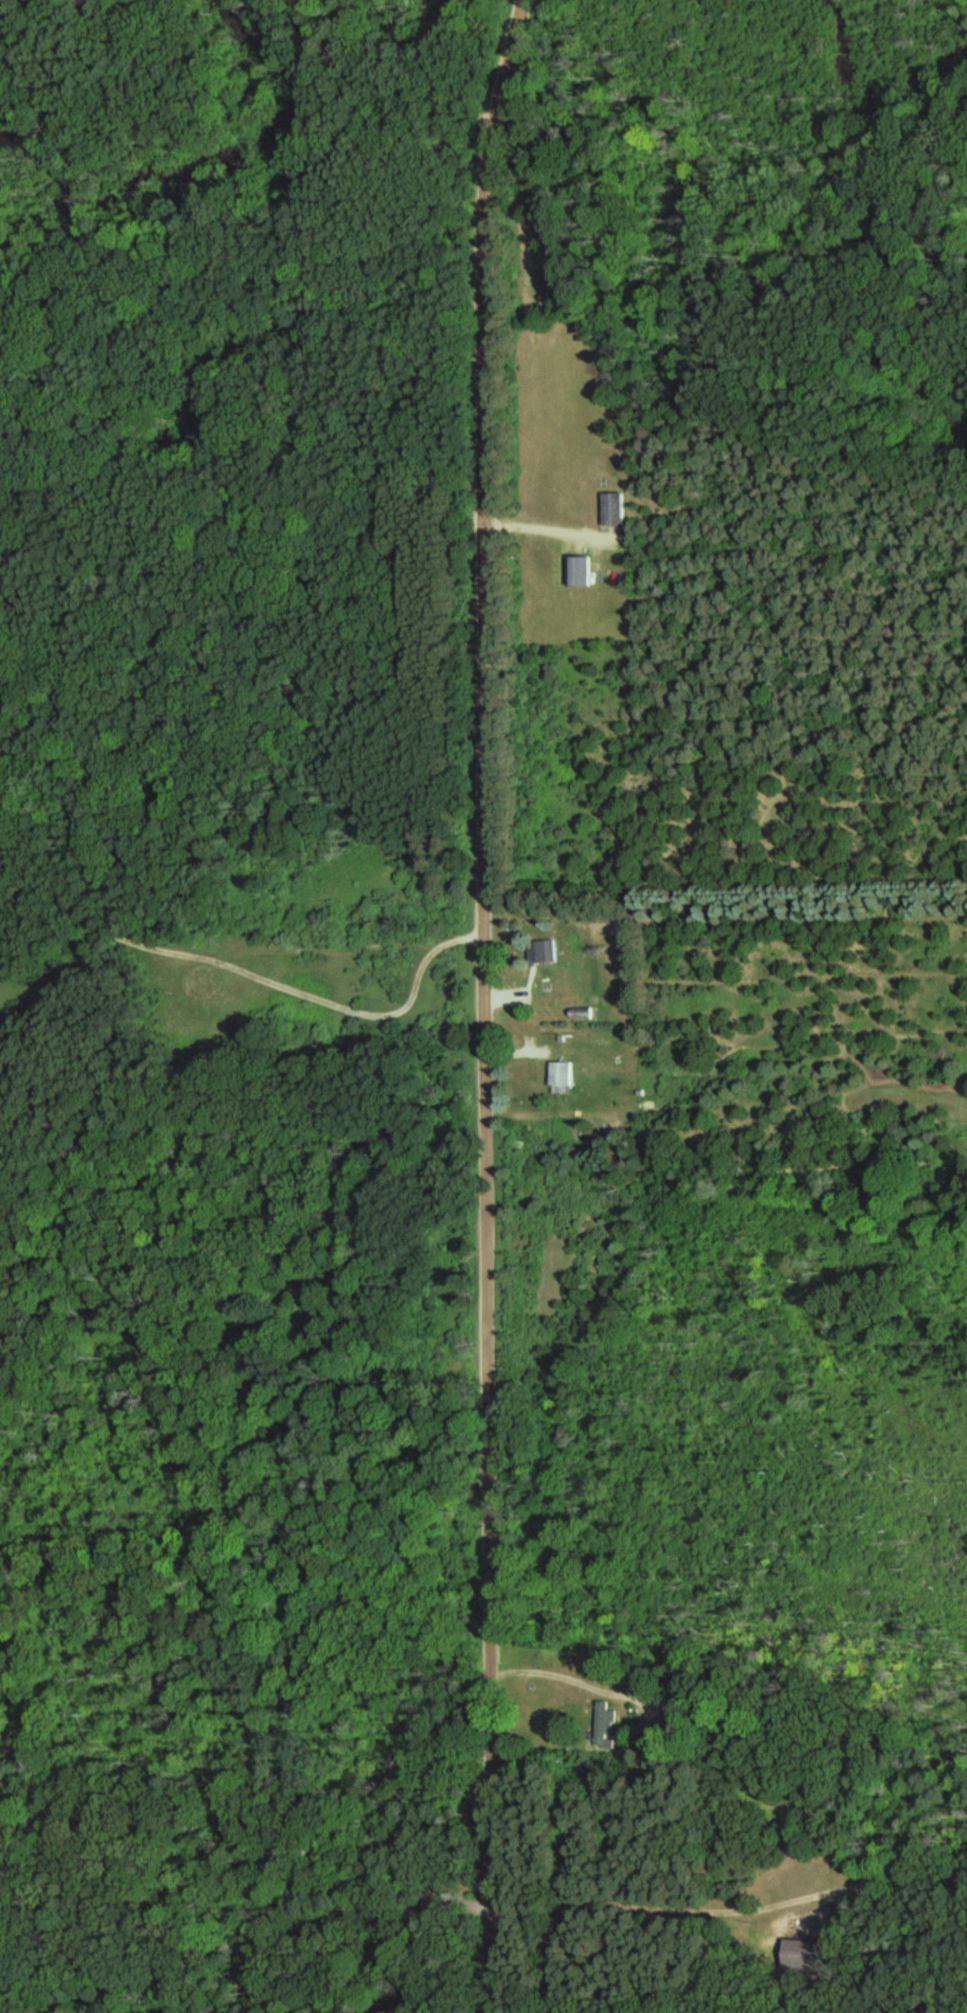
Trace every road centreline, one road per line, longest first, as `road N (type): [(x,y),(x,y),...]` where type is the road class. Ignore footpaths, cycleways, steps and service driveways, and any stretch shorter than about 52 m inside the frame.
road 1 (residential): [(485,1775),(483,129),(517,0)]
road 2 (track): [(0,921),(69,941),(422,954),(480,936)]
road 3 (residential): [(494,1996),(80,1935)]
road 4 (residential): [(495,2012),(485,1775)]

